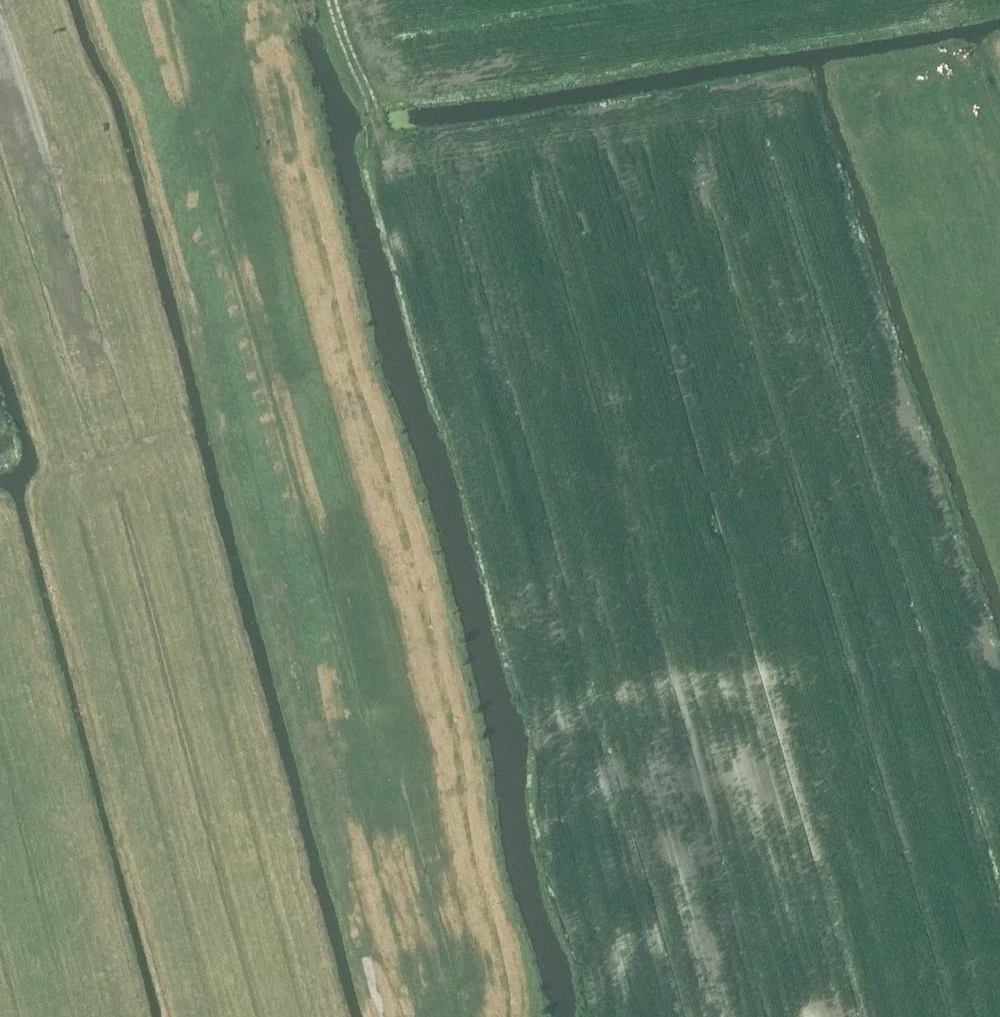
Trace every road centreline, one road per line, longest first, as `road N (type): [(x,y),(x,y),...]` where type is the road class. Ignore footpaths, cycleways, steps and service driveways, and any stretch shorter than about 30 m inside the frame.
road 1 (track): [(395,176),(338,0)]

